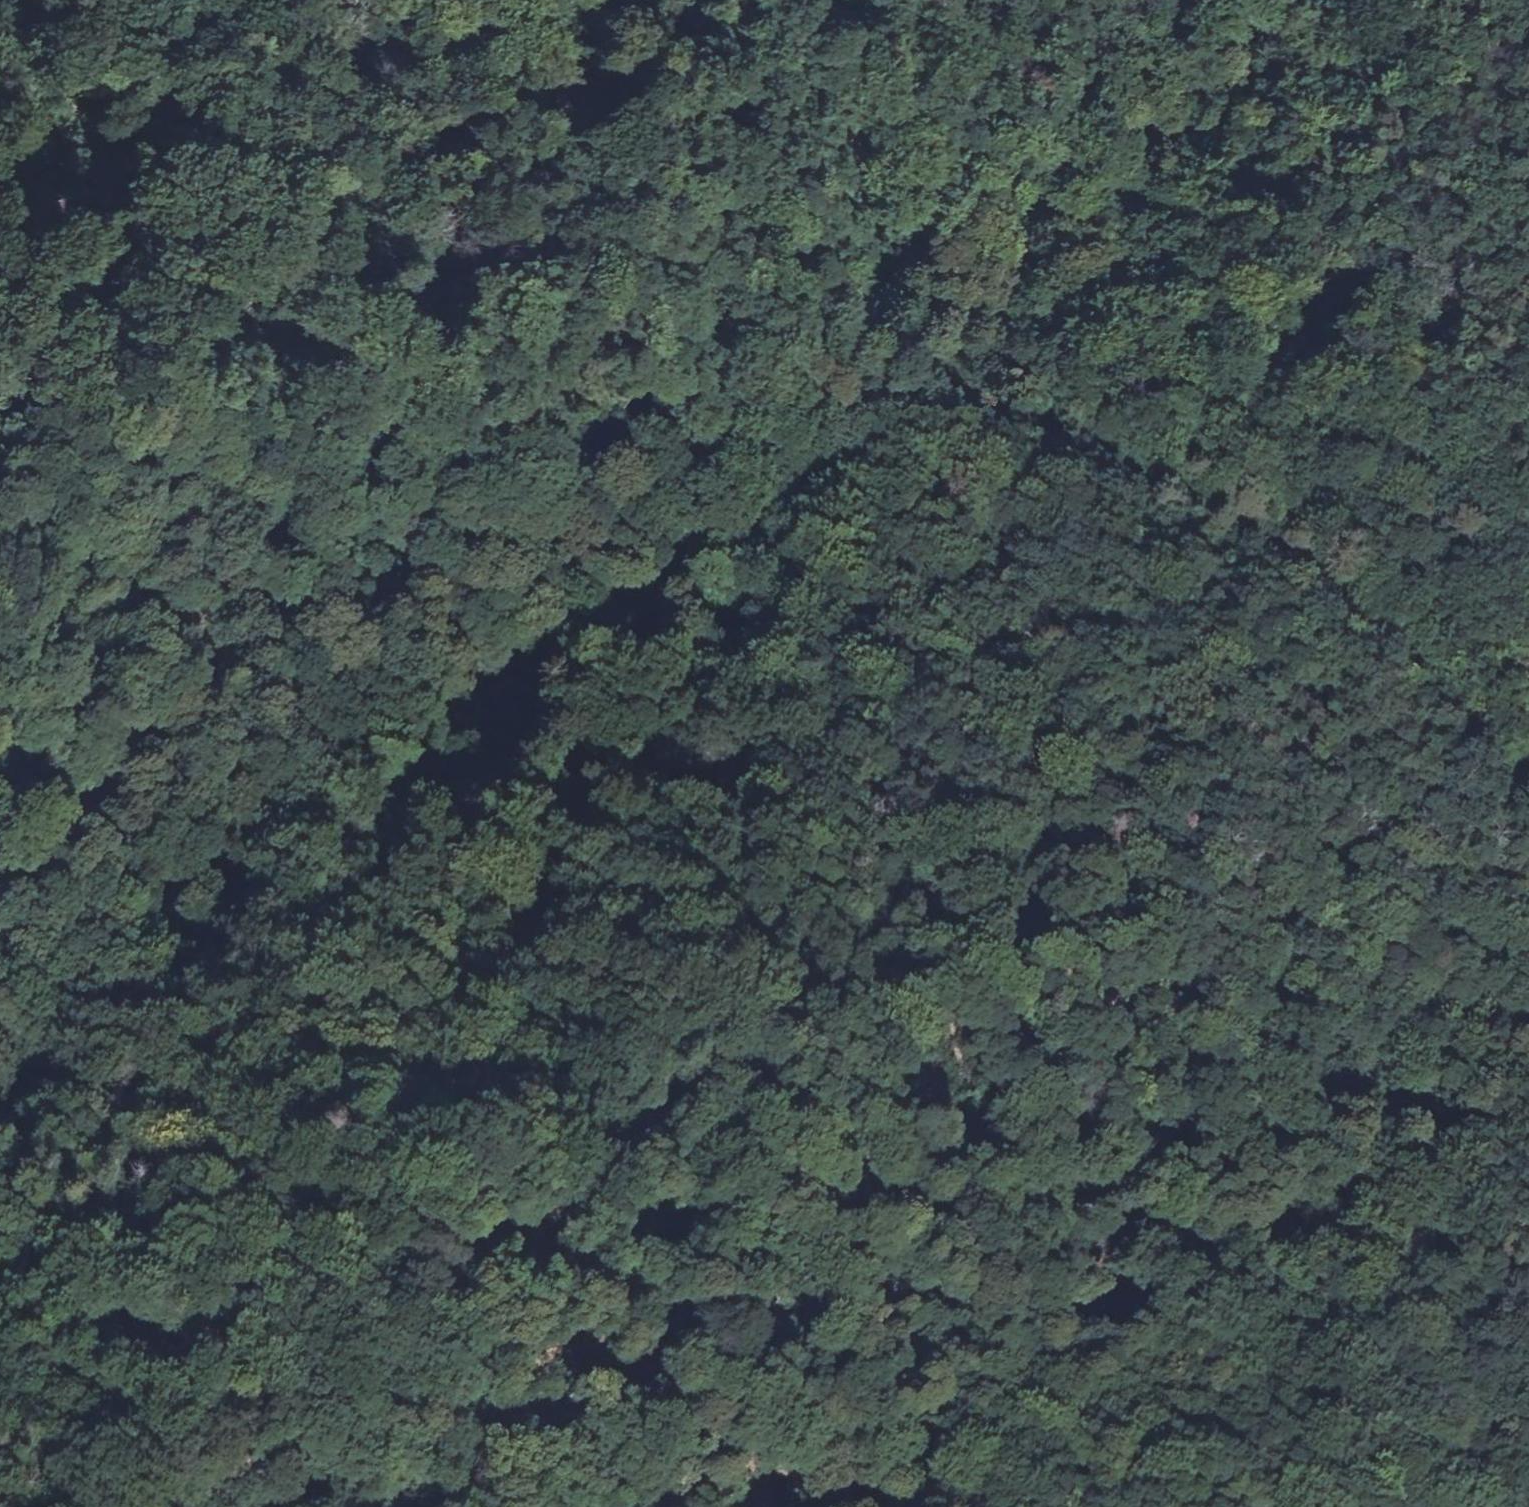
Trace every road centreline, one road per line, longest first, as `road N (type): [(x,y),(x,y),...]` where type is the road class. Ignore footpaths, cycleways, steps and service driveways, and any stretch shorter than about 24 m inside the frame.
road 1 (track): [(1528,818),(1433,680),(1334,589),(1240,520),(943,380),(875,288),(868,174),(846,119),(744,0)]
road 2 (track): [(1528,506),(1242,390),(1102,378),(943,380)]

